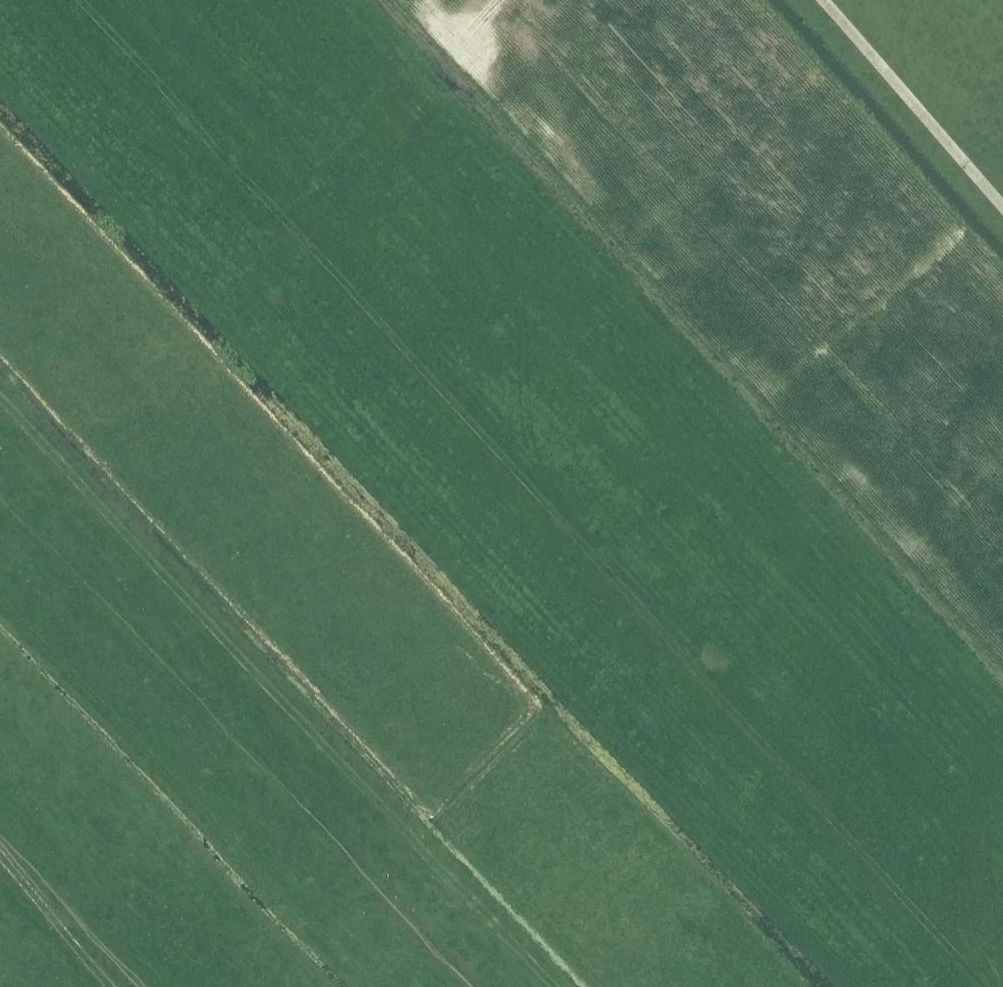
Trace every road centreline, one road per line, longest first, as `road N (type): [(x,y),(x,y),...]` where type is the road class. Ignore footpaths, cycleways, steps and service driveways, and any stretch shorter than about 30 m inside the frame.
road 1 (track): [(1002,203),(822,0)]

